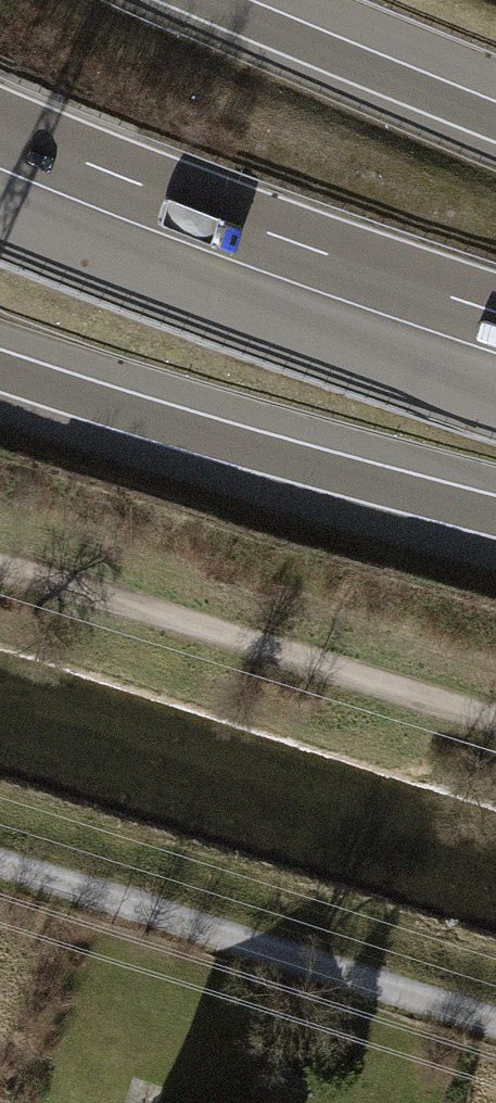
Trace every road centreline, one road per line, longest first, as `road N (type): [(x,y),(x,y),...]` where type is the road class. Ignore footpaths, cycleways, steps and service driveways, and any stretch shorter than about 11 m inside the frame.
road 1 (motorway): [(0,126),(495,312)]
road 2 (track): [(495,1023),(0,863)]
road 3 (track): [(495,720),(0,570)]
road 4 (motorway): [(0,370),(495,516)]
road 5 (motorway): [(207,0),(495,121)]

